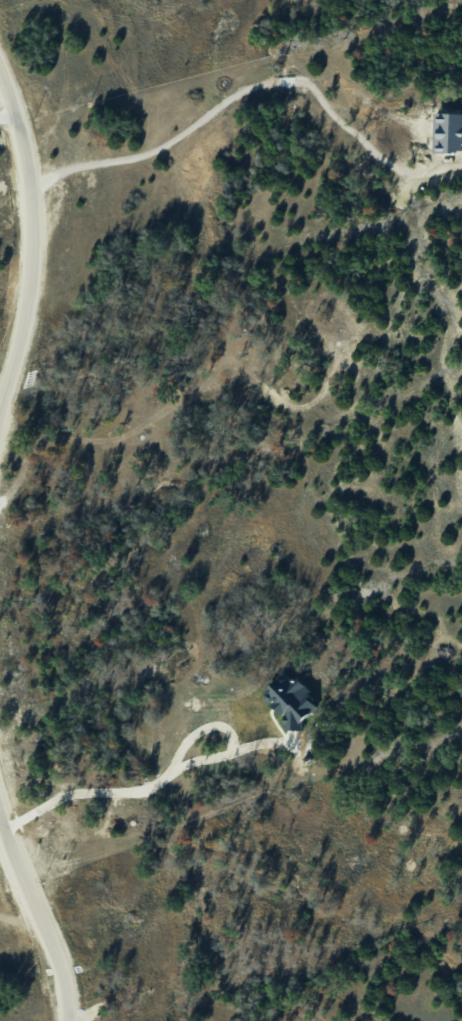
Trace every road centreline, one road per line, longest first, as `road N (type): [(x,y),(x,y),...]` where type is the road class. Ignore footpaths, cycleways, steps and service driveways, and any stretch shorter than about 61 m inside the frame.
road 1 (residential): [(0,382),(28,275),(18,122),(0,75)]
road 2 (residential): [(61,1020),(0,816)]

